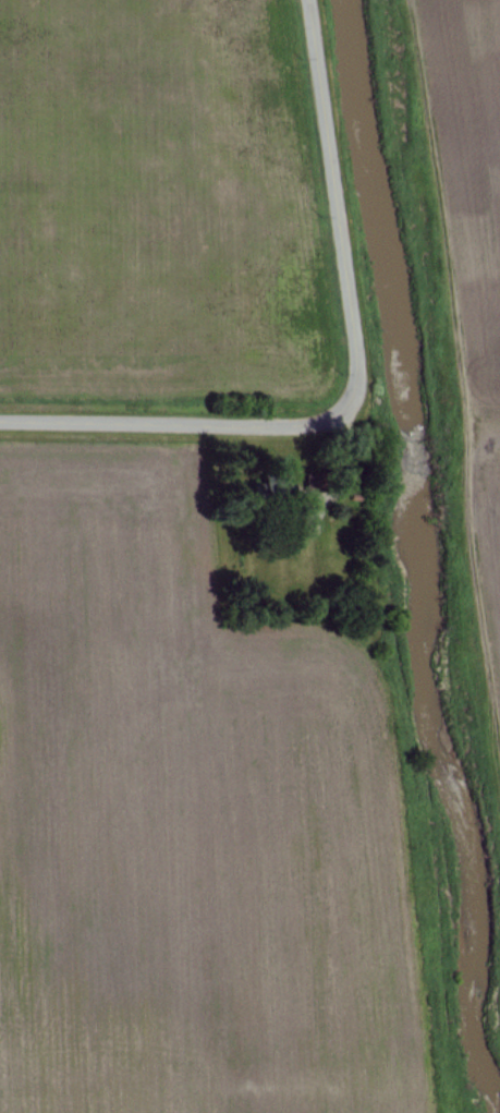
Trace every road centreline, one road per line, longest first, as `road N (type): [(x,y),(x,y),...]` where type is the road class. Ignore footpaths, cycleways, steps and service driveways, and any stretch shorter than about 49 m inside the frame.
road 1 (residential): [(343,404),(370,370),(316,0)]
road 2 (residential): [(343,404),(0,402)]

